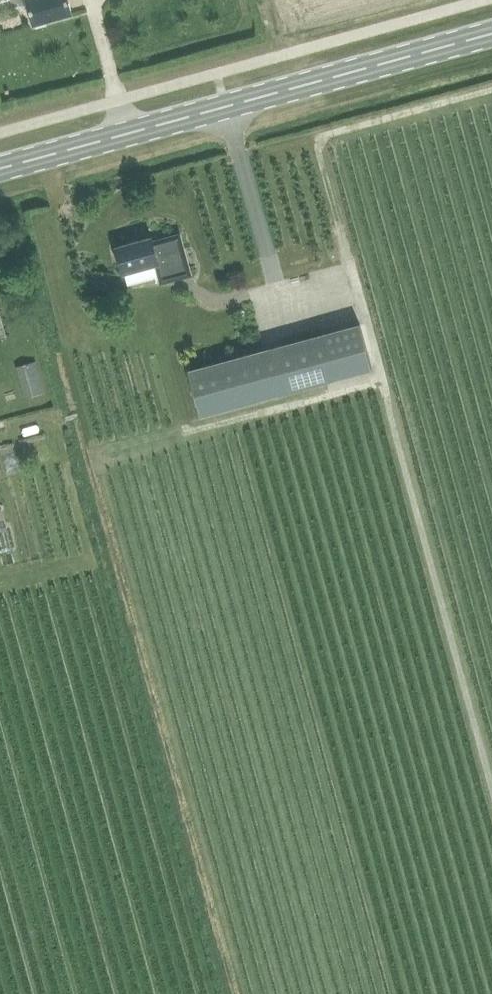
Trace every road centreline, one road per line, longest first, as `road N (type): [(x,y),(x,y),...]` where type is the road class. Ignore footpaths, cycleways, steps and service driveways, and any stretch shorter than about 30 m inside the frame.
road 1 (primary): [(0,169),(491,34)]

